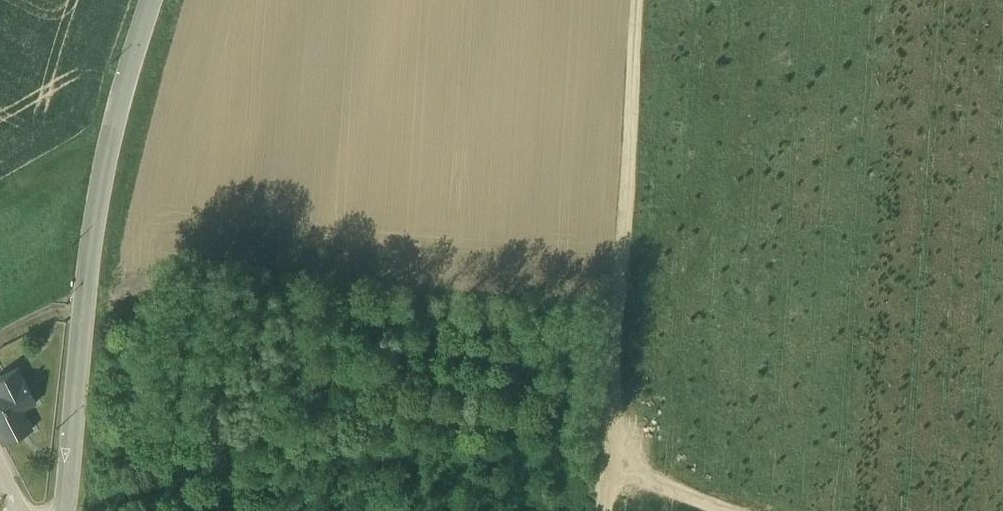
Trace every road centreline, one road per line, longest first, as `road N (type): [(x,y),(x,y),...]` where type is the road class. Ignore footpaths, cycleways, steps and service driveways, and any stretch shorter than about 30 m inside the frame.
road 1 (unclassified): [(65,510),(99,200),(155,0)]
road 2 (track): [(604,510),(636,0)]
road 3 (track): [(607,472),(722,510)]

